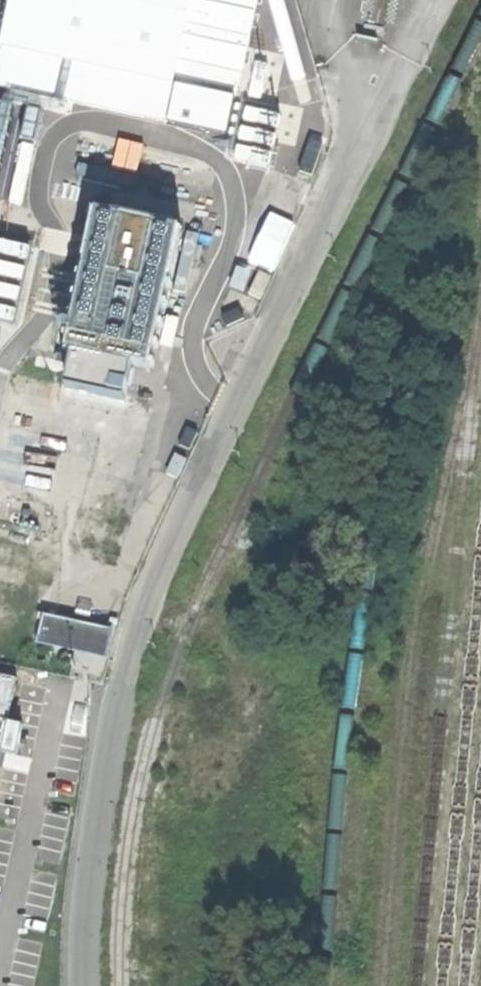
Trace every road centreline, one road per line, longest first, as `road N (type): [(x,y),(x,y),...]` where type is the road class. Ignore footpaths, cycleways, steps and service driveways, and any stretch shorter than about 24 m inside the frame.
road 1 (unclassified): [(83,985),(85,887),(133,663)]

